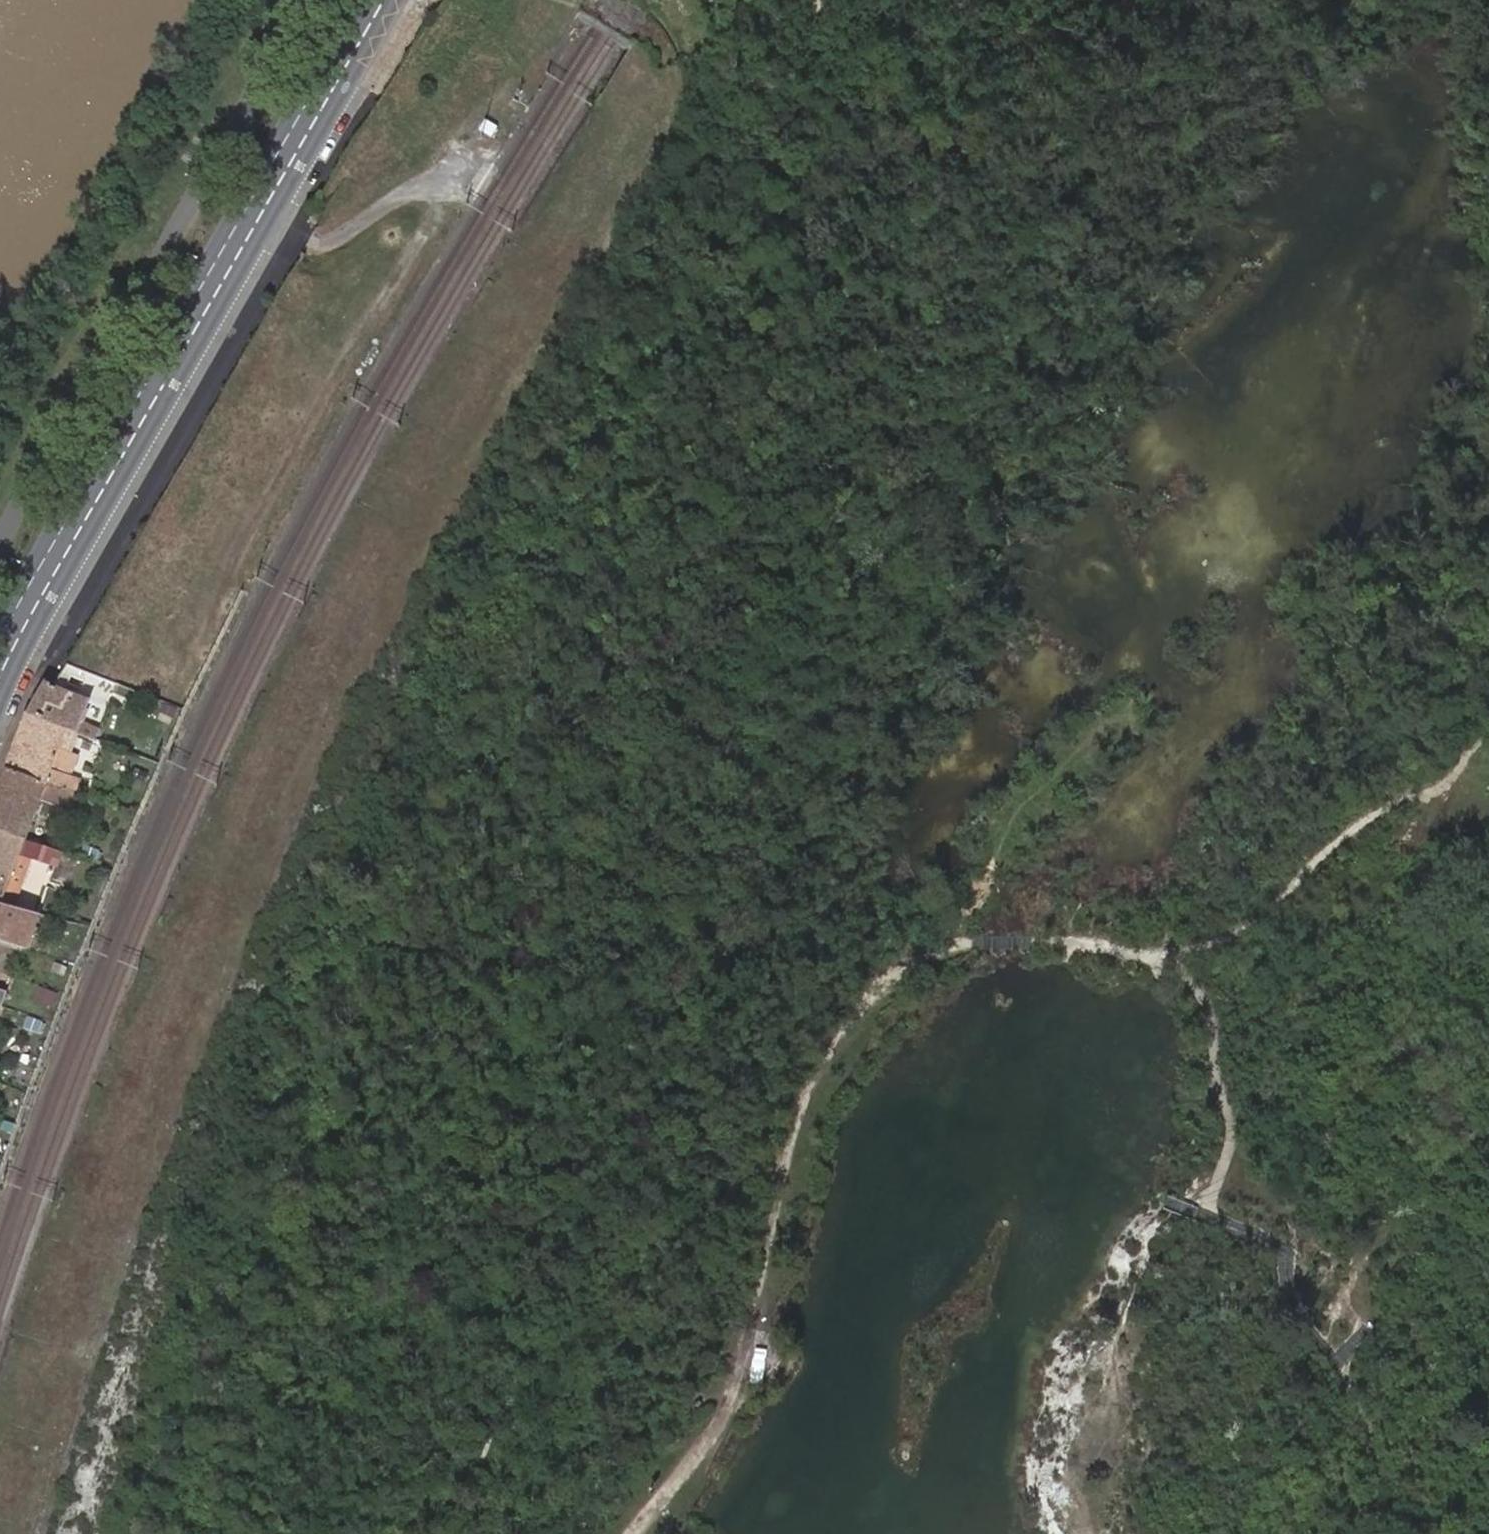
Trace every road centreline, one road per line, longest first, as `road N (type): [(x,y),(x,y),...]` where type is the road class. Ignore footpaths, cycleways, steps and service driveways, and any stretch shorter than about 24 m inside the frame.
road 1 (secondary): [(0,687),(103,490),(384,0)]
road 2 (track): [(756,1346),(730,1405),(633,1533)]

